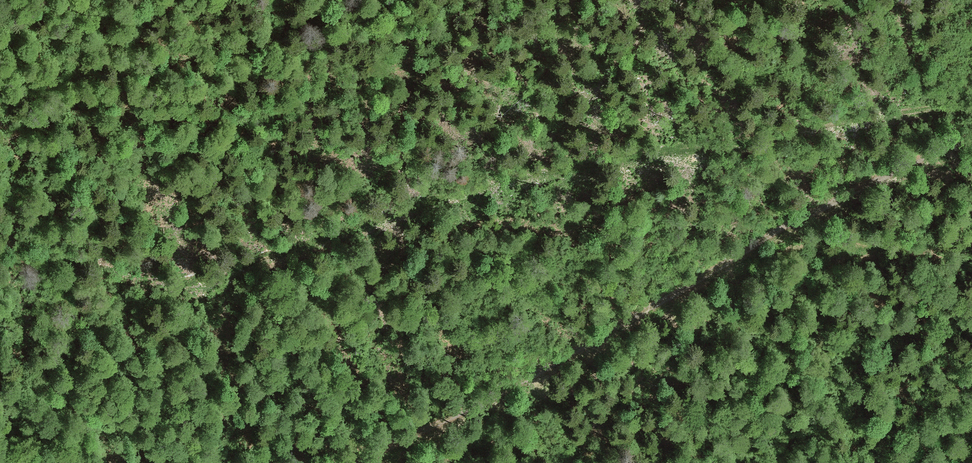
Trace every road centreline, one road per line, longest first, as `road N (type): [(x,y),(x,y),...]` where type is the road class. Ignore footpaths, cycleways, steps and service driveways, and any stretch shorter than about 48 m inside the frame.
road 1 (track): [(971,105),(510,177),(182,284)]
road 2 (track): [(362,462),(499,395),(839,200),(971,141)]
road 3 (track): [(971,247),(792,248),(731,261)]

